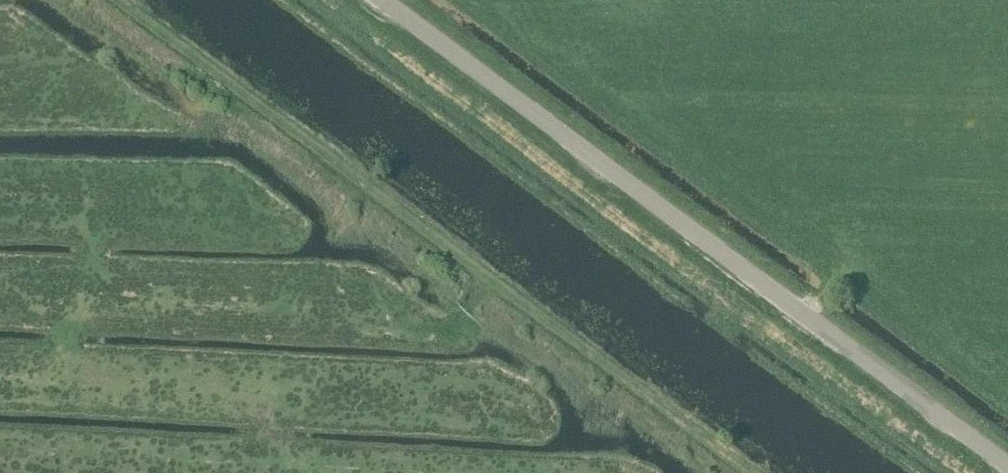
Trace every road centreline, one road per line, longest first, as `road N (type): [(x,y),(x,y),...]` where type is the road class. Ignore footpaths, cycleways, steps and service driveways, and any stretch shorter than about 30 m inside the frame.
road 1 (track): [(745,472),(111,0)]
road 2 (tertiary): [(1007,468),(374,0)]

